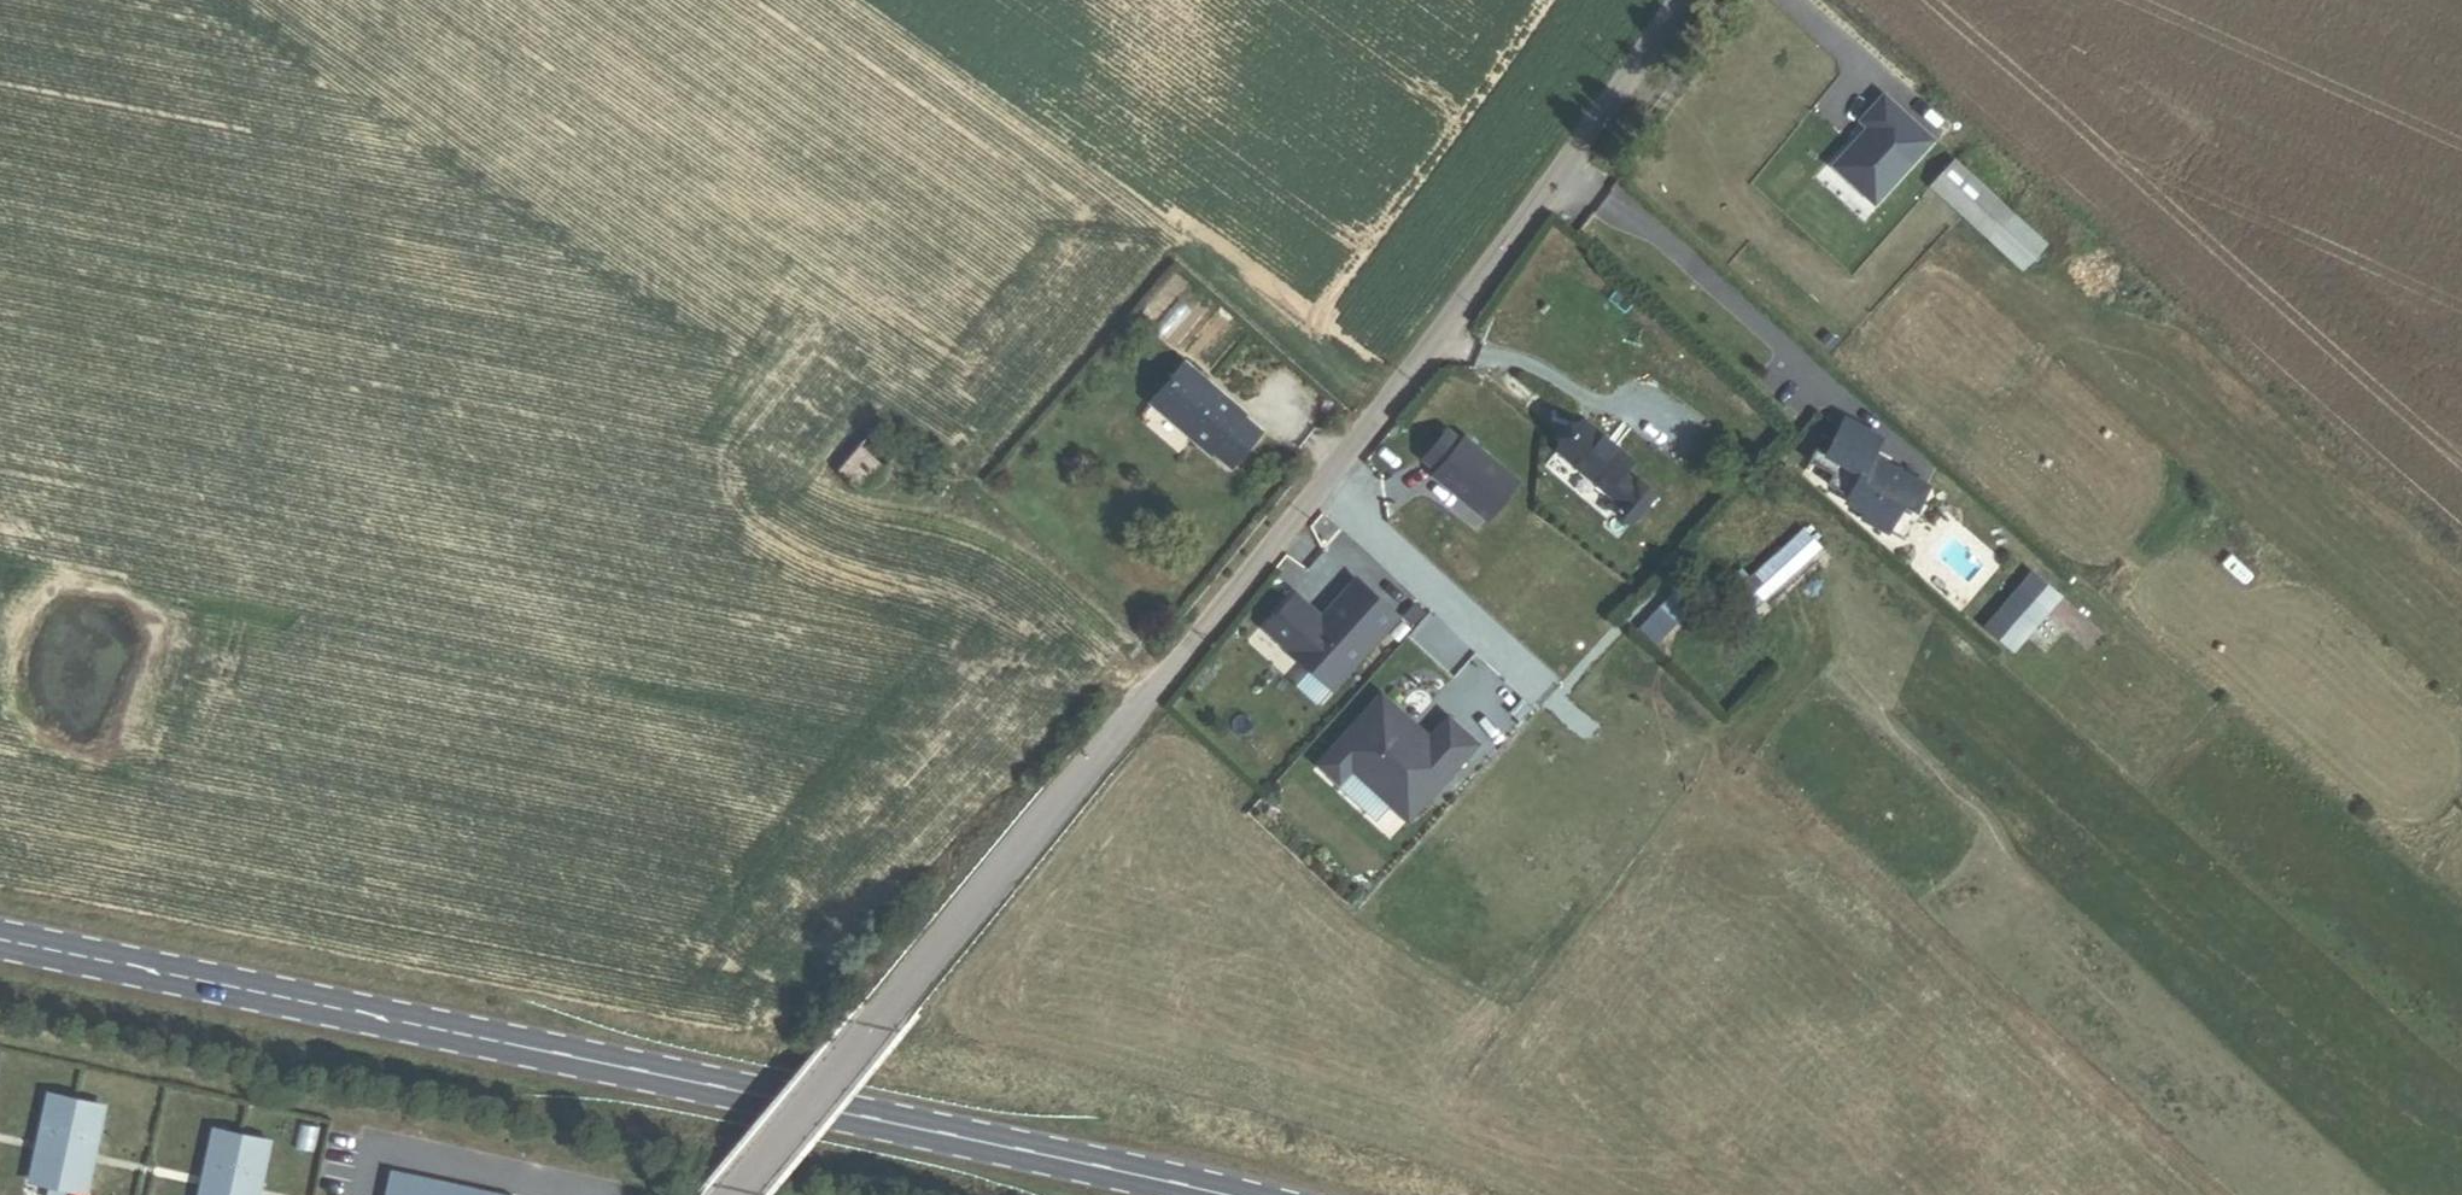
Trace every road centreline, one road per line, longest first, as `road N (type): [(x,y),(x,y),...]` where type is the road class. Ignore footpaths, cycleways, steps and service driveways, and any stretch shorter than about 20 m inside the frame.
road 1 (secondary): [(1183,1194),(0,947)]
road 2 (tertiary): [(1320,480),(737,1194)]
road 3 (tertiary): [(1685,0),(1508,247),(1320,480)]
road 4 (residential): [(1320,480),(1541,687)]

